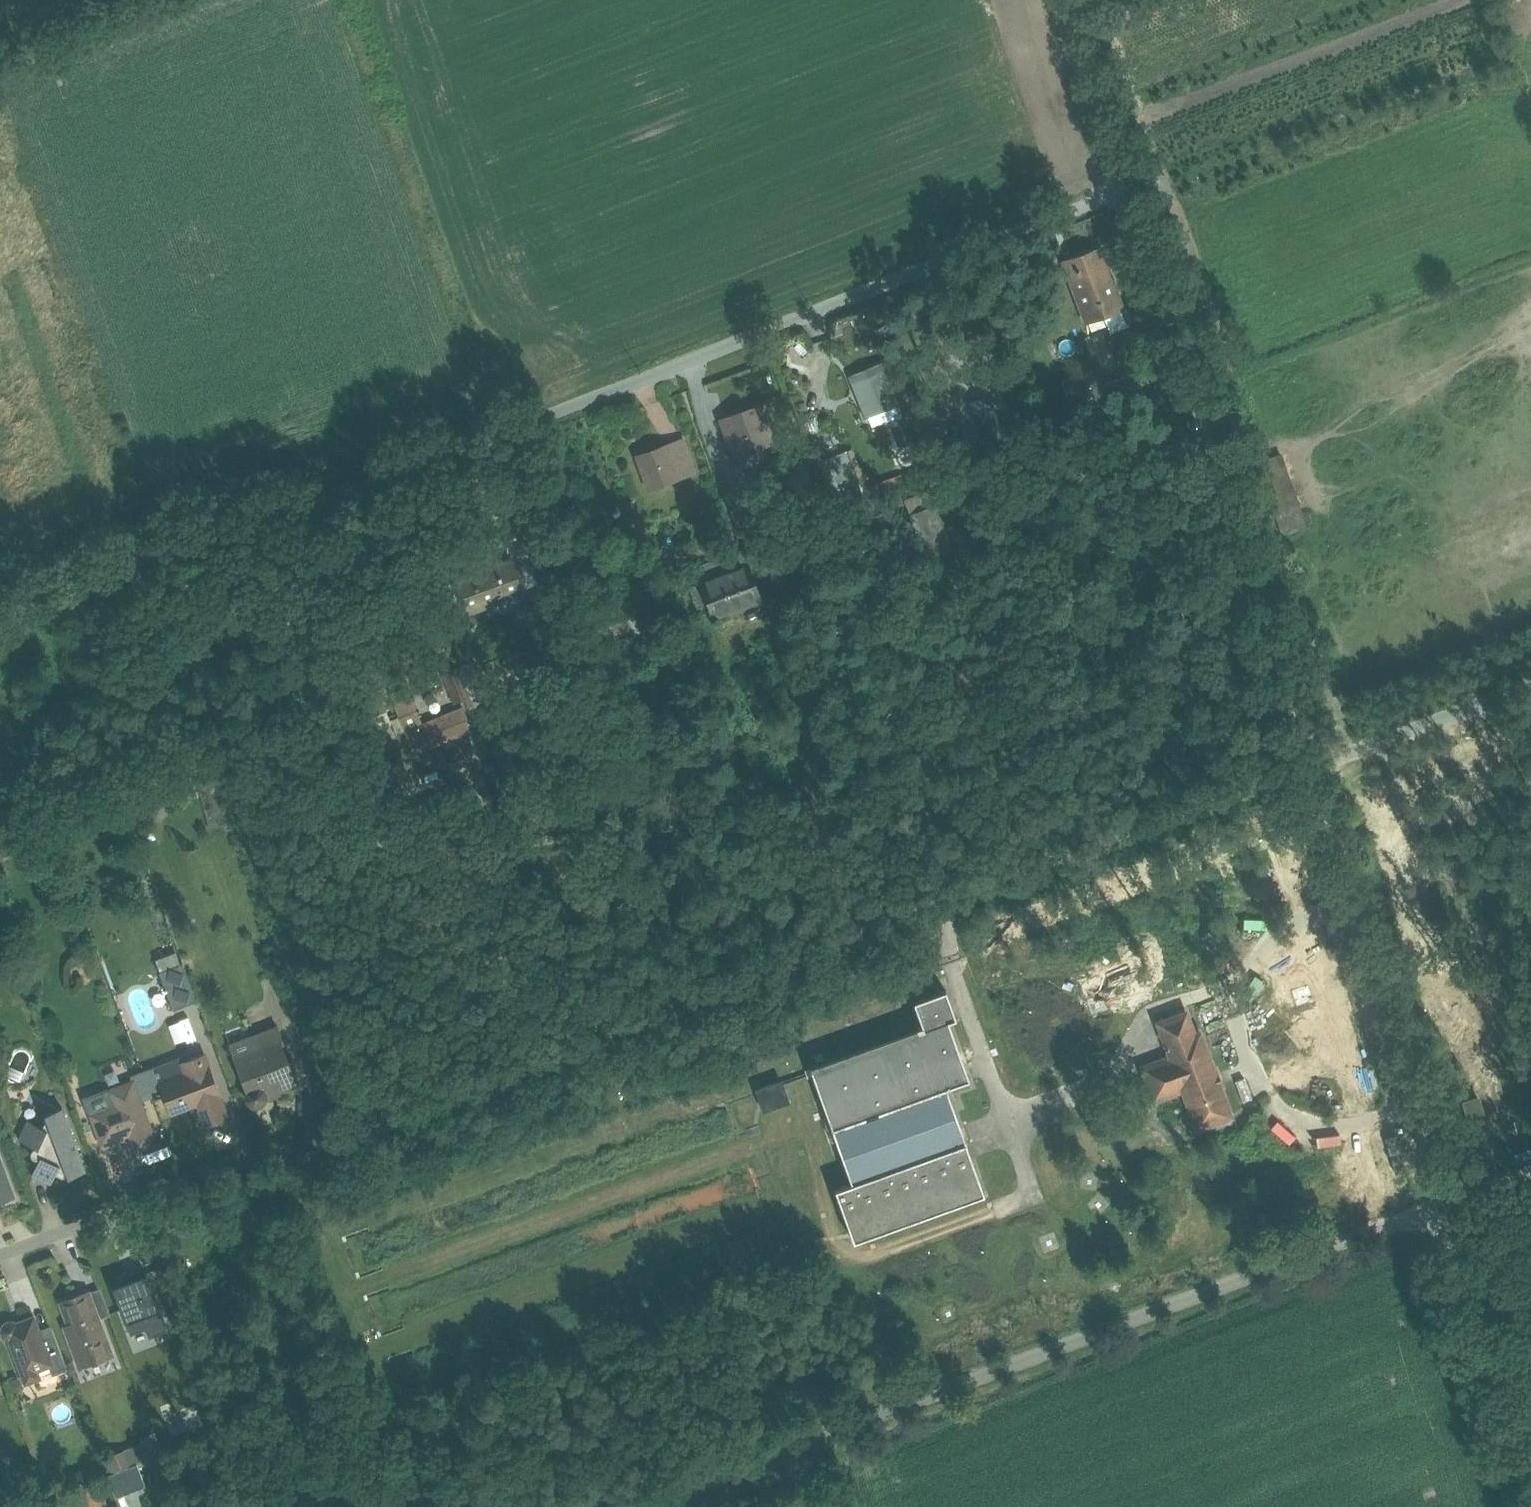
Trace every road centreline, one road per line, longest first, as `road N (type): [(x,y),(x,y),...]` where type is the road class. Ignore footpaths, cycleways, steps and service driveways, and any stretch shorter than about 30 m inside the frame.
road 1 (residential): [(0,1256),(1315,766)]
road 2 (residential): [(0,621),(1122,194)]
road 3 (residential): [(1443,1208),(668,1506)]
road 4 (residential): [(1315,766),(1122,194)]
road 5 (residential): [(1443,1208),(1315,766)]
road 6 (residential): [(1530,1480),(1443,1208)]
road 7 (residential): [(1315,766),(1530,685)]
road 8 (residential): [(1122,194),(1076,59),(1089,0)]

